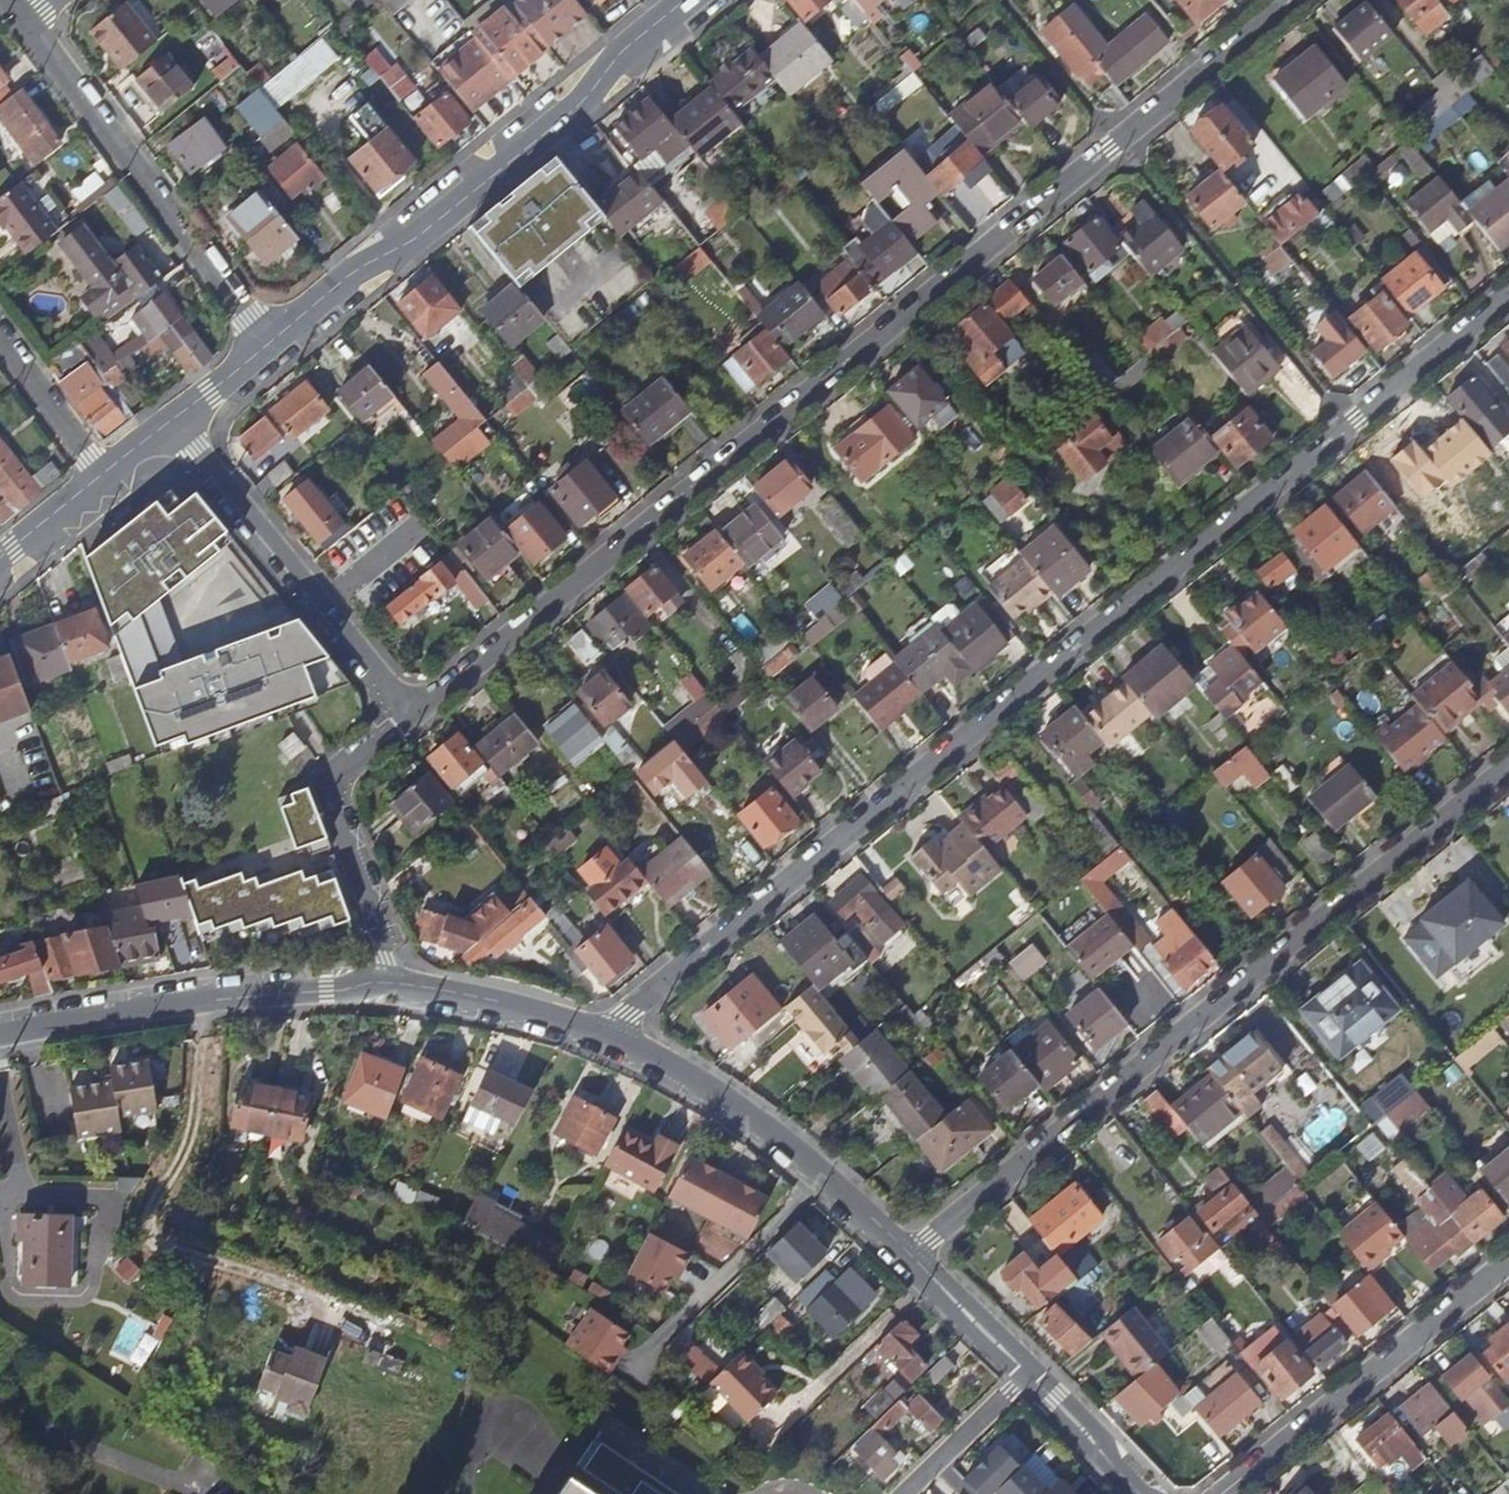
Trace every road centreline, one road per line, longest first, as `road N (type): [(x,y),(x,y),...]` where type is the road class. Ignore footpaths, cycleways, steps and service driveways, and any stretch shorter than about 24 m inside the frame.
road 1 (residential): [(1508,295),(641,1002),(614,1036)]
road 2 (residential): [(1290,0),(407,714)]
road 3 (residential): [(910,1255),(1508,762)]
road 4 (secondary): [(269,345),(565,118),(618,55),(685,0)]
road 5 (tertiary): [(0,1034),(177,1004),(403,984)]
road 6 (residential): [(18,26),(269,345)]
road 7 (residential): [(407,714),(176,418)]
road 8 (tertiary): [(614,1036),(745,1108),(910,1255)]
road 9 (residential): [(1224,1493),(1508,1262)]
road 10 (tertiary): [(910,1255),(1141,1493)]
road 11 (residential): [(403,984),(334,810),(333,784),(407,714)]
road 12 (tertiary): [(403,984),(504,1002),(614,1036)]
road 13 (residential): [(0,342),(103,475)]
road 14 (secondary): [(0,556),(103,475)]

